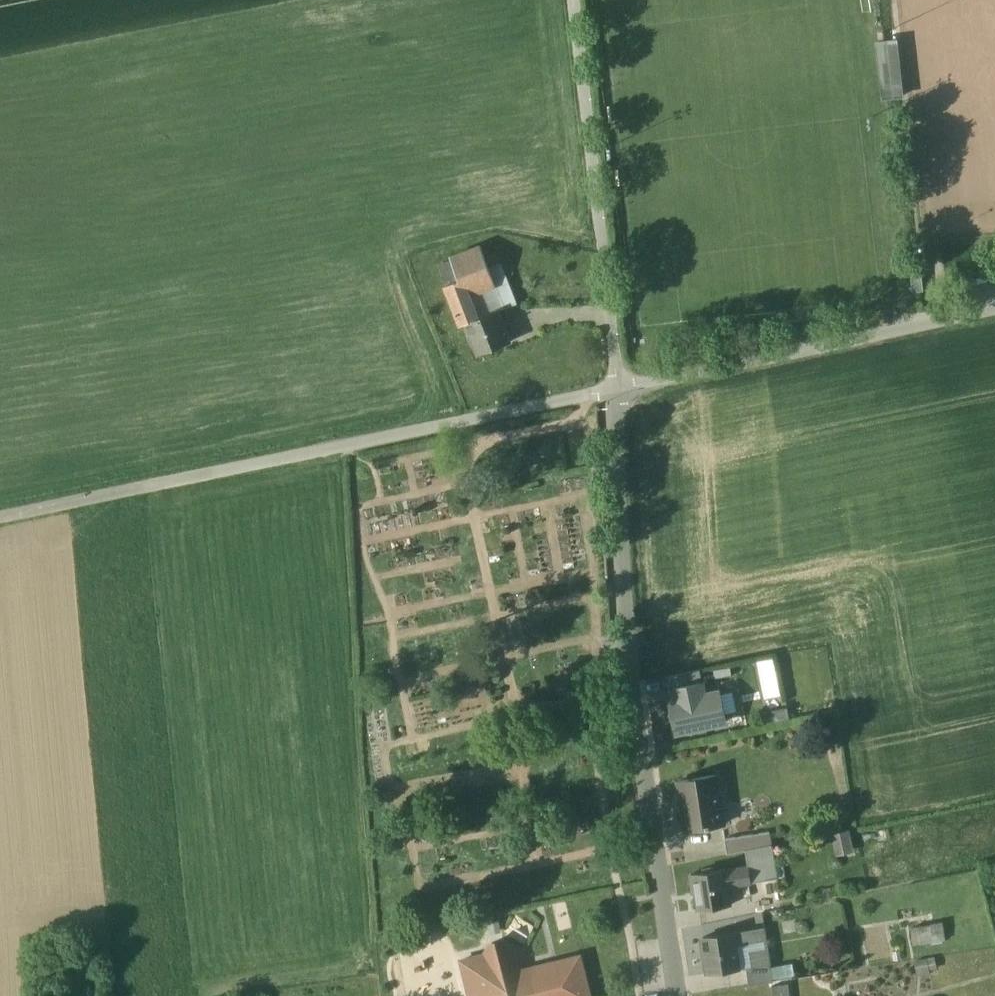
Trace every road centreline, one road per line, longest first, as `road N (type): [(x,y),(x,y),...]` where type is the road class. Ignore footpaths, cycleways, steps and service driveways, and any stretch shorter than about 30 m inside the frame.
road 1 (residential): [(675,995),(629,647),(619,391),(994,310)]
road 2 (track): [(0,519),(619,391)]

